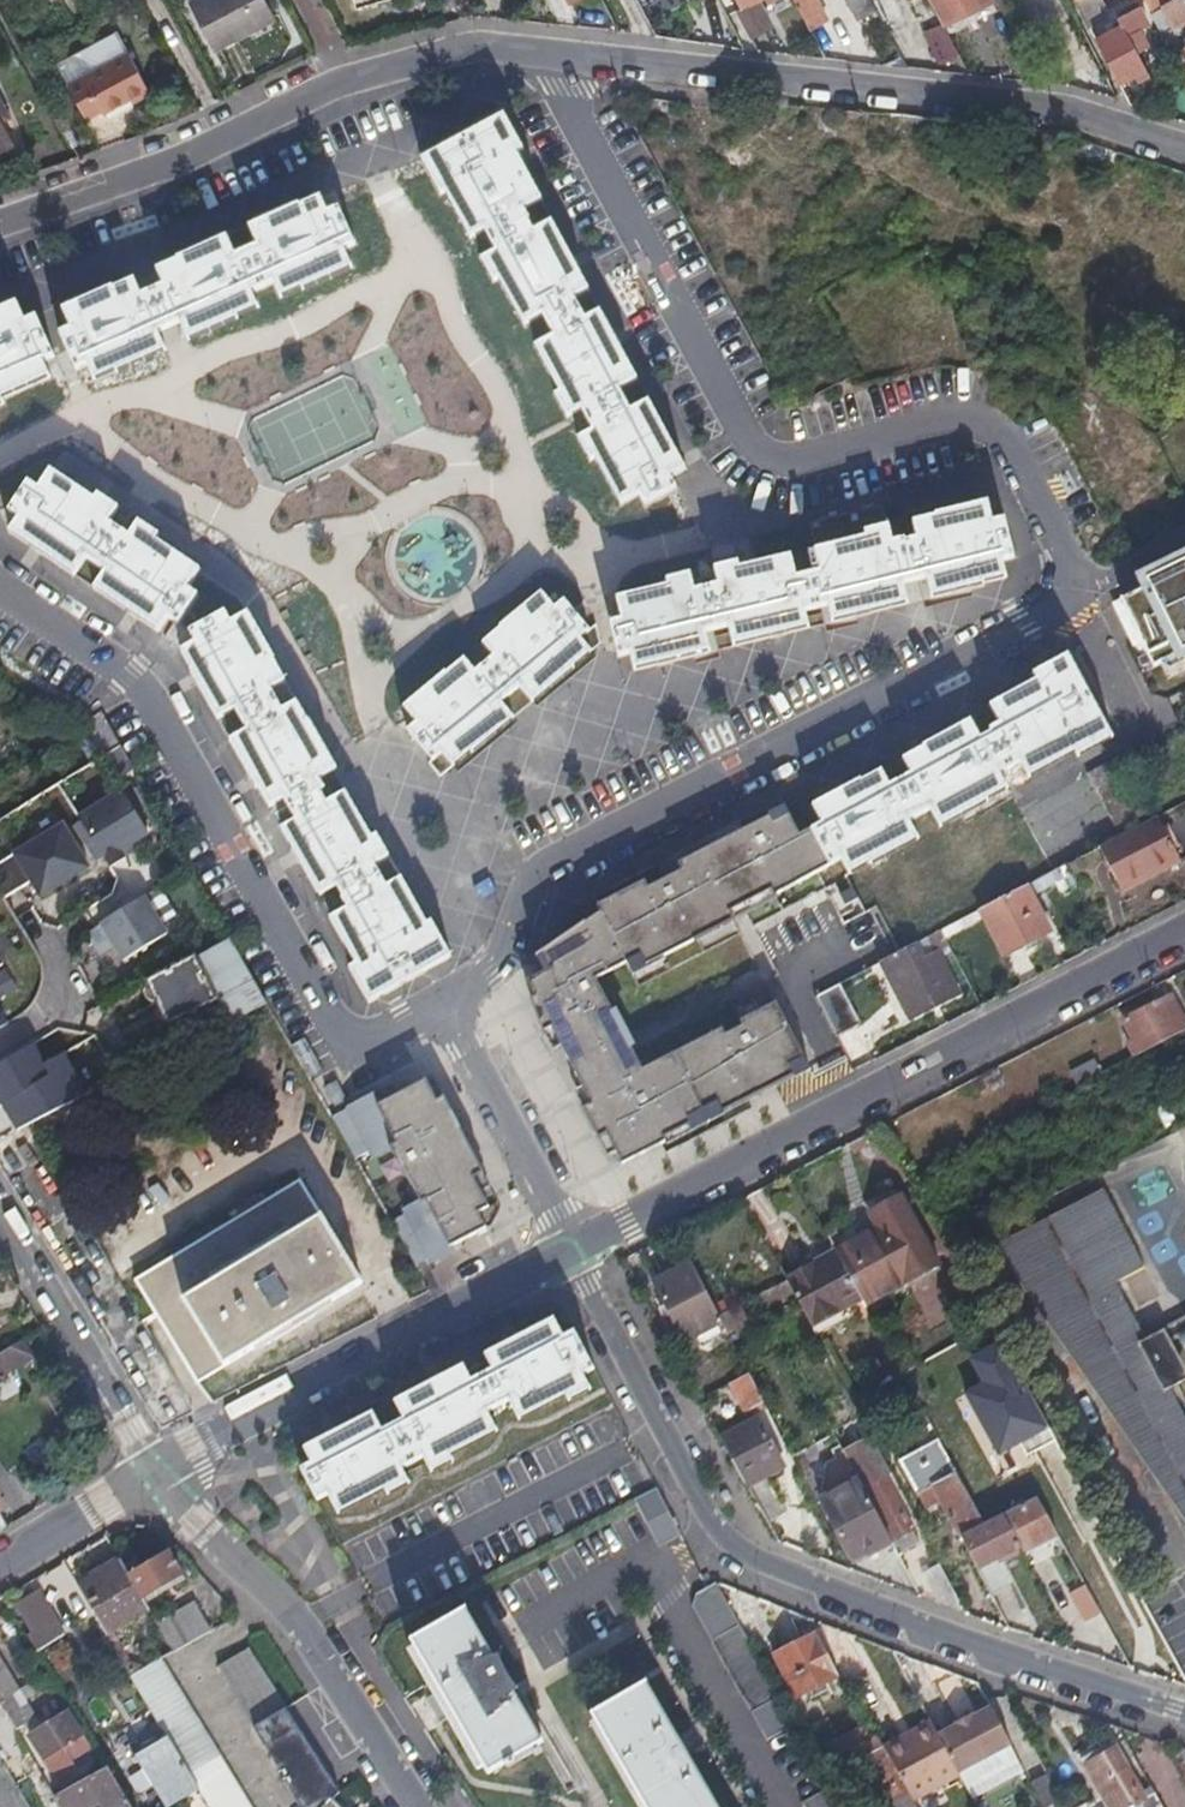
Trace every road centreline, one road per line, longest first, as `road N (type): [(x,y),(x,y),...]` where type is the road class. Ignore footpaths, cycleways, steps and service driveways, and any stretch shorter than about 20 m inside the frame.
road 1 (residential): [(1184,149),(1062,112),(485,48),(343,80),(200,150),(0,223)]
road 2 (residential): [(582,1247),(1184,934)]
road 3 (residential): [(1184,1720),(752,1565),(705,1526),(659,1434)]
road 4 (residential): [(582,1247),(154,1469)]
road 5 (residential): [(659,1434),(302,1617)]
road 6 (residential): [(0,1216),(154,1469)]
road 7 (residential): [(302,1617),(422,1806)]
road 8 (residential): [(154,1469),(194,1521),(302,1617)]
road 9 (residential): [(659,1434),(582,1247)]
road 10 (residential): [(0,1562),(154,1469)]

